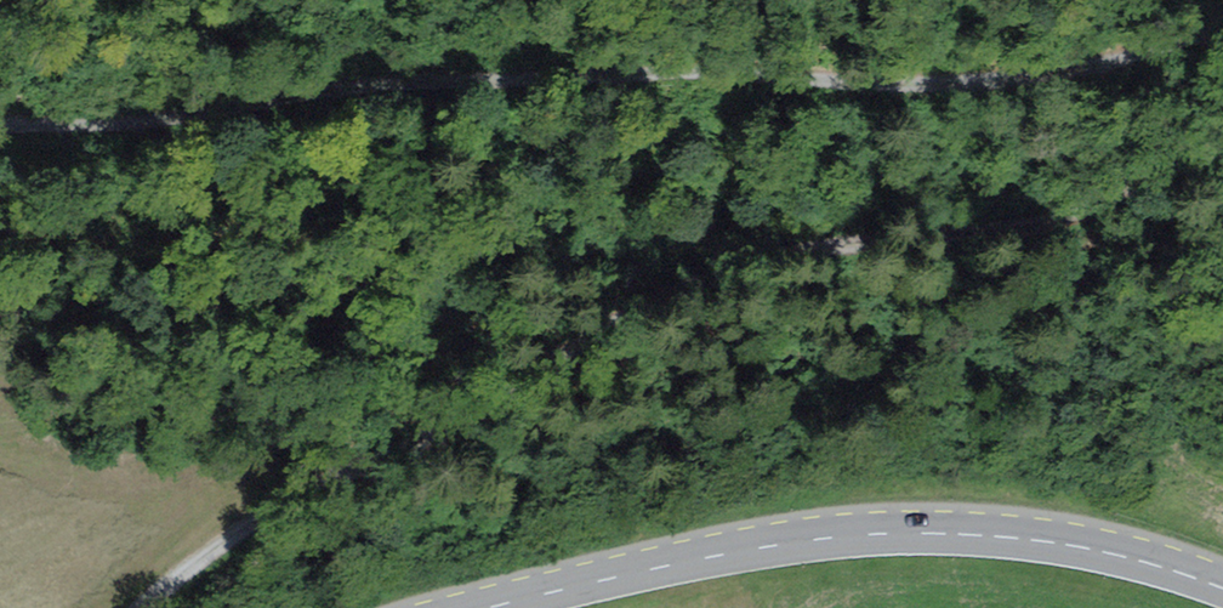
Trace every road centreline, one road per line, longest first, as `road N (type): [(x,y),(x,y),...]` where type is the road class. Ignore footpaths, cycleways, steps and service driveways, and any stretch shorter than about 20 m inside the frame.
road 1 (track): [(0,127),(403,86),(606,79),(860,106),(967,95),(1222,21)]
road 2 (track): [(1222,124),(1101,197),(1045,220),(796,249),(726,264),(649,297),(299,494),(139,607)]
road 3 (primary): [(1222,589),(1079,547),(877,534),(713,556),(490,607)]

